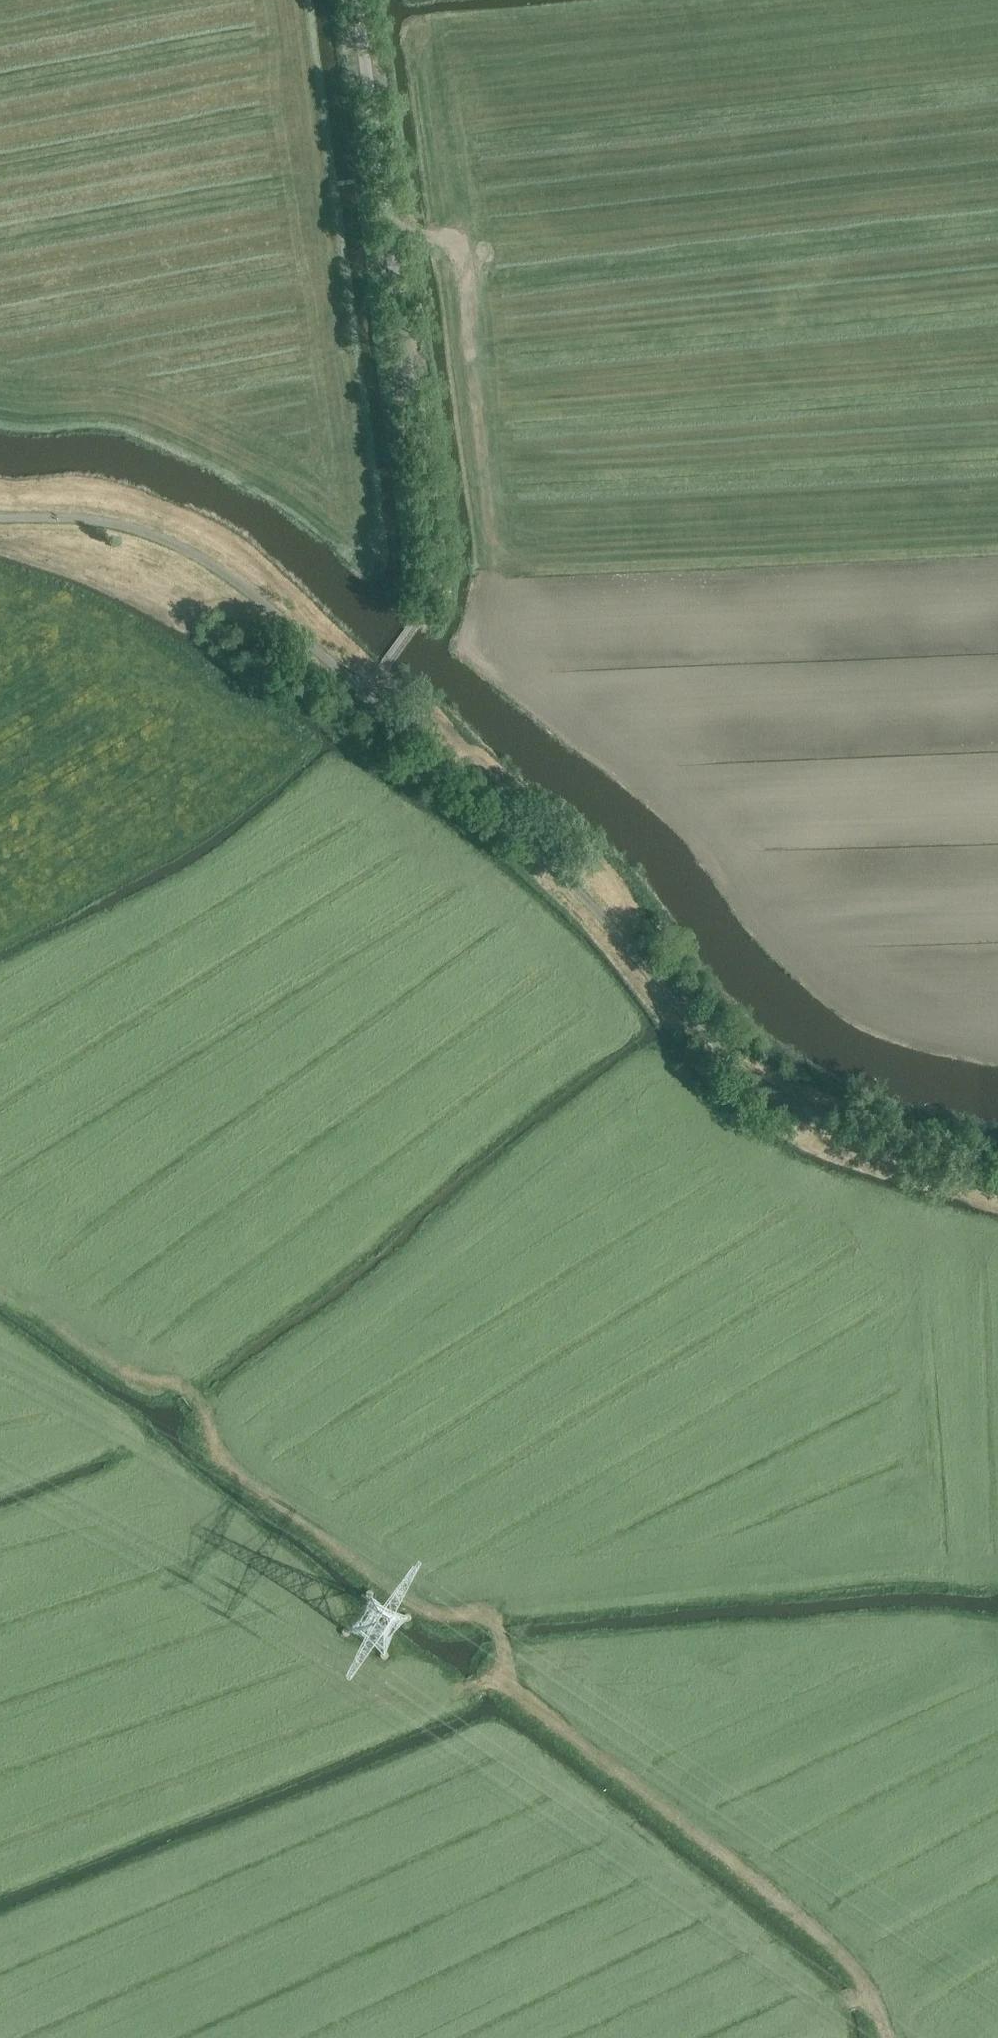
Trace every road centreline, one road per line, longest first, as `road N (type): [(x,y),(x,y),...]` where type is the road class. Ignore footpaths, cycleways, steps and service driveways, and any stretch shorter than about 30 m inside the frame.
road 1 (track): [(887,2037),(873,1994),(840,1950),(517,1694),(495,1623),(481,1609)]
road 2 (track): [(493,575),(461,244),(386,234)]

